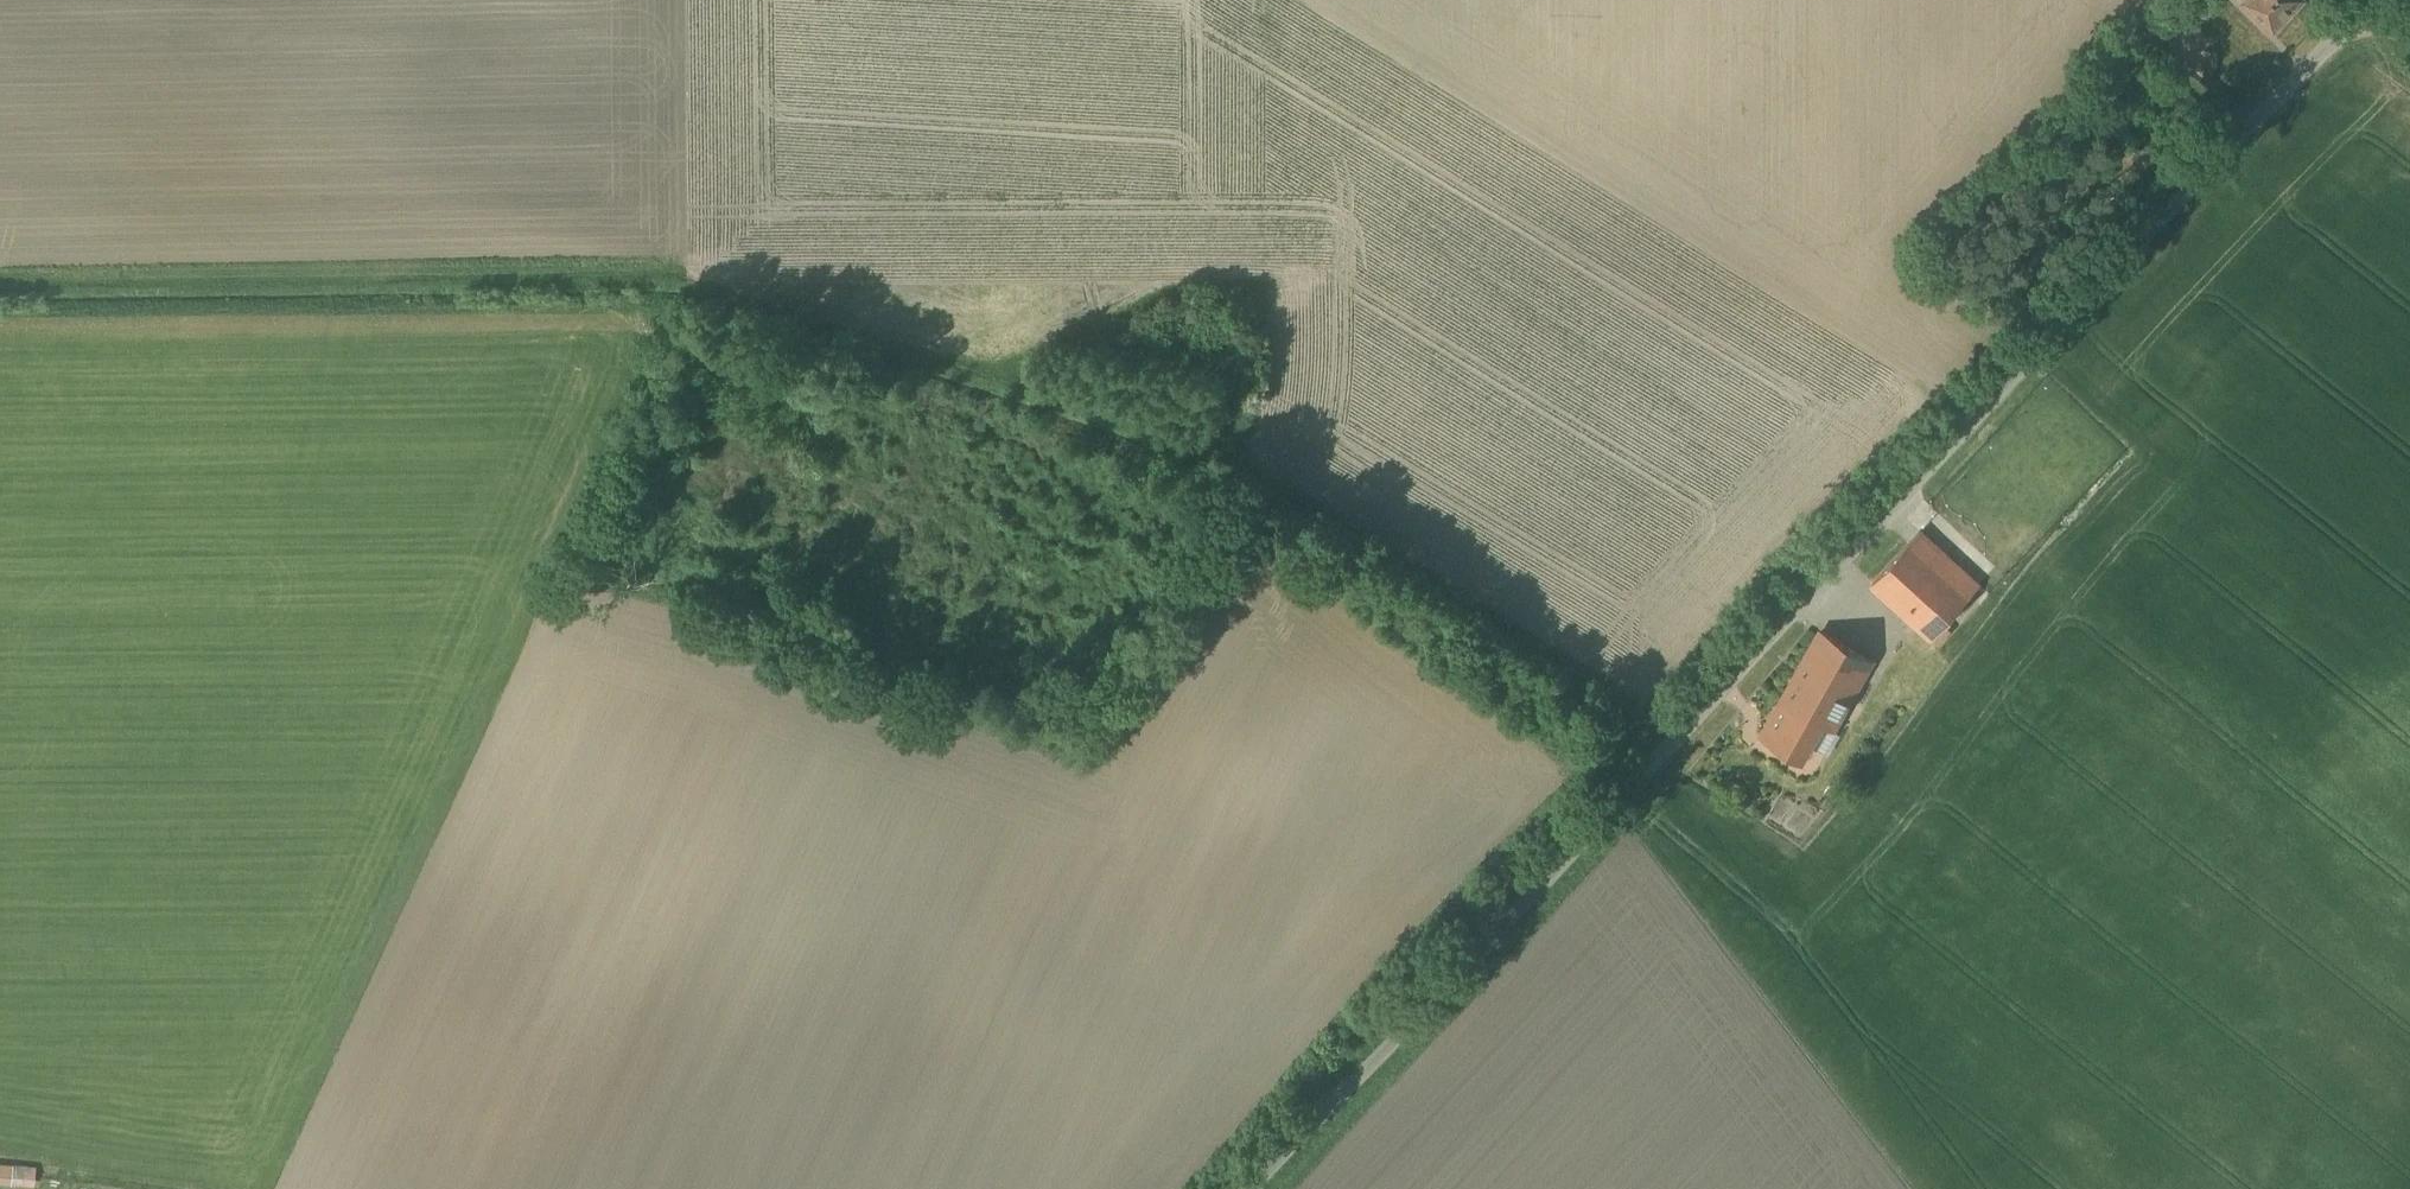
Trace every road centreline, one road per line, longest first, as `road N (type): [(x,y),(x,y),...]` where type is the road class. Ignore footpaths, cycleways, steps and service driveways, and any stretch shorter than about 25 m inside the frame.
road 1 (unclassified): [(1275,1188),(1831,578),(2364,10)]

